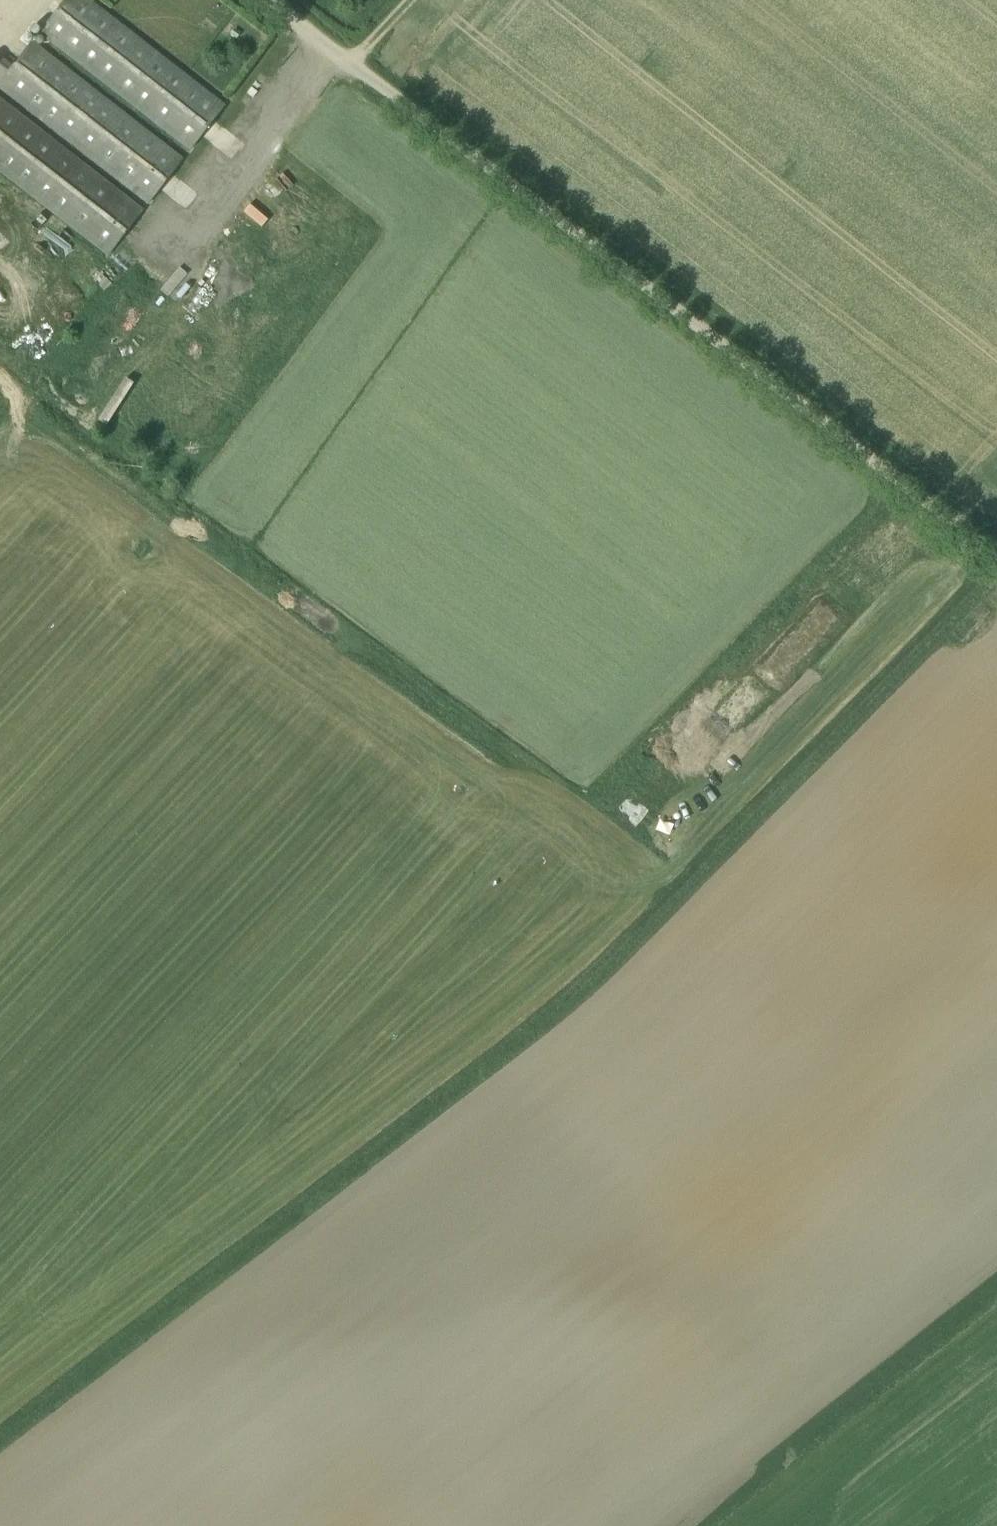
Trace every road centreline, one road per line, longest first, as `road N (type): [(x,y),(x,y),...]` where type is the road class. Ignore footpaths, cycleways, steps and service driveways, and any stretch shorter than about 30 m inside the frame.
road 1 (unclassified): [(996,557),(265,0)]

